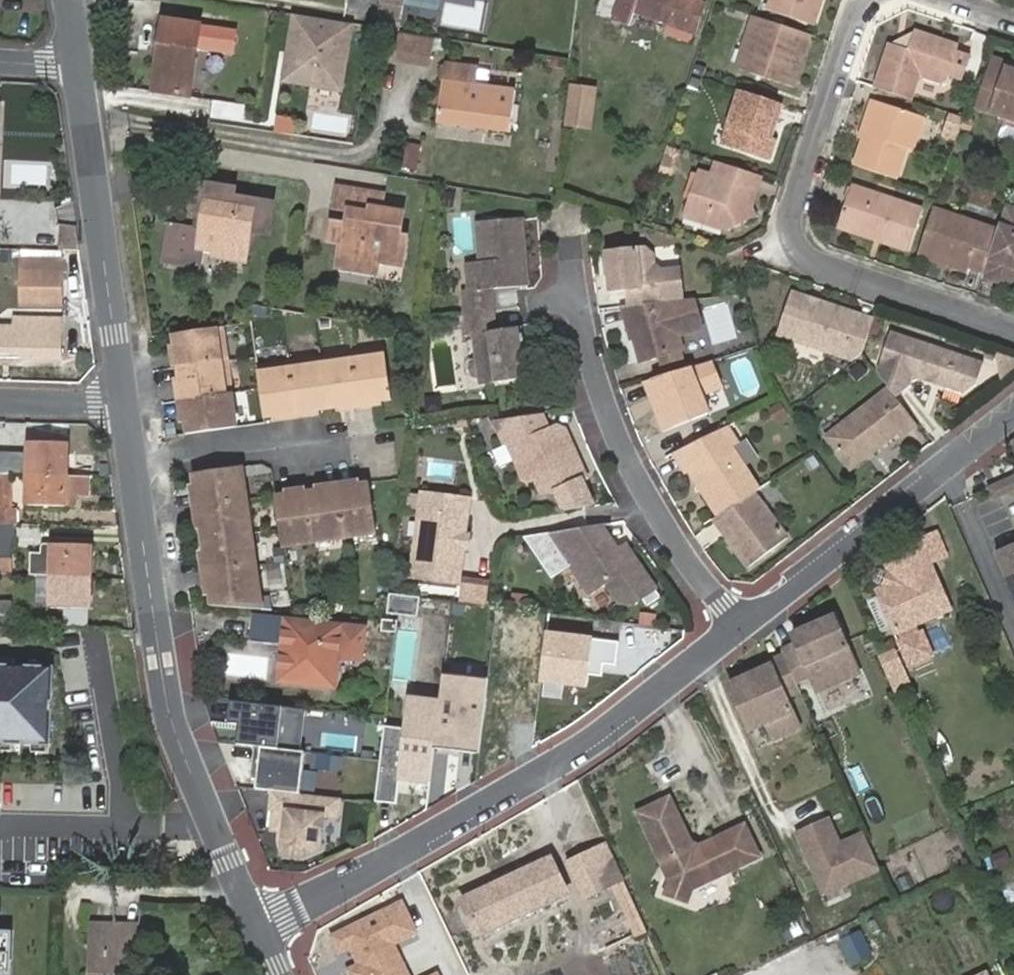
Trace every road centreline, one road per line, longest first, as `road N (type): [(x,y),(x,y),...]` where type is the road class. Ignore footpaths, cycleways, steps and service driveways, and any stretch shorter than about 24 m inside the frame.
road 1 (residential): [(258,929),(607,728),(734,627)]
road 2 (residential): [(1013,332),(796,252),(787,229),(860,10),(870,0)]
road 3 (tertiary): [(132,461),(171,731),(258,929)]
road 4 (residential): [(734,627),(643,487),(595,372),(571,235)]
road 5 (residential): [(734,627),(1013,410)]
road 6 (tertiary): [(76,64),(123,403)]
road 7 (residential): [(132,461),(251,444),(294,453),(374,440)]
road 8 (residential): [(0,403),(123,403)]

